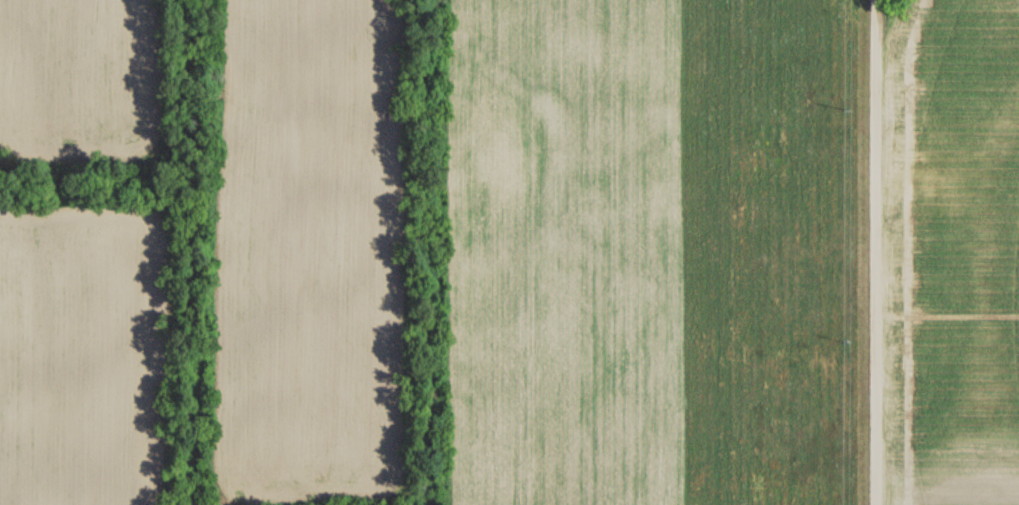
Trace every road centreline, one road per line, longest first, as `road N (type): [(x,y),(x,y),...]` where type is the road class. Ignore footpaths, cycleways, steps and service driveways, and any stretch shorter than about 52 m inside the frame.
road 1 (residential): [(879,504),(883,0)]

